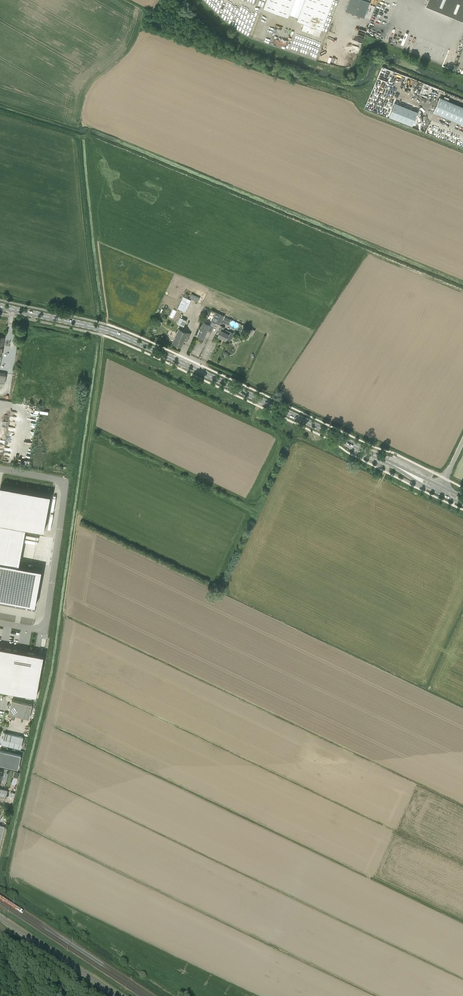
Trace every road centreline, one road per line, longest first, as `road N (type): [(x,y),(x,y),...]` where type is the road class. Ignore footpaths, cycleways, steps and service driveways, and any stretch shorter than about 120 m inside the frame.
road 1 (primary): [(440,490),(129,339),(0,306)]
road 2 (track): [(64,616),(105,330)]
road 3 (unclassified): [(0,624),(44,632),(65,482),(0,469)]
road 4 (unclassified): [(117,995),(0,917)]

